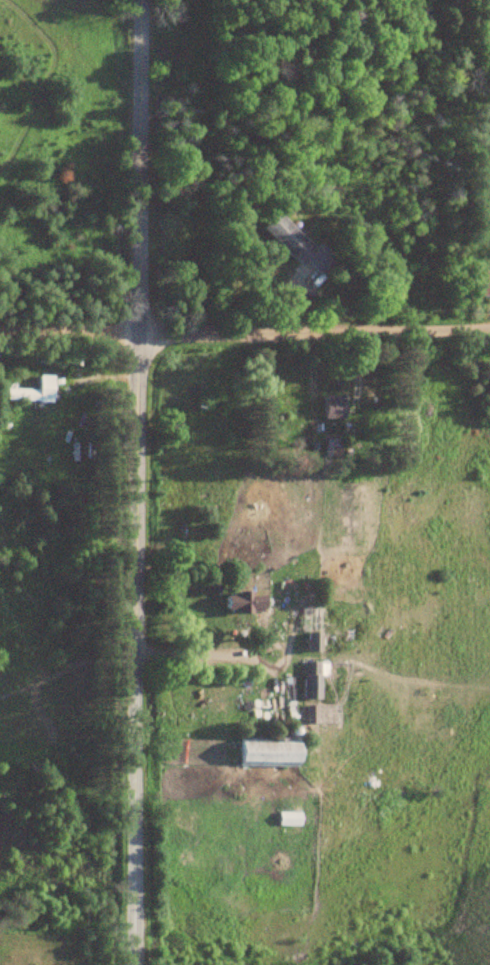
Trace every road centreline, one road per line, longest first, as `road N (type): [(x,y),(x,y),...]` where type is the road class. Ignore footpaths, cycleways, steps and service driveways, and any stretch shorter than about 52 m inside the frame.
road 1 (residential): [(138,964),(143,0)]
road 2 (residential): [(489,328),(0,330)]

